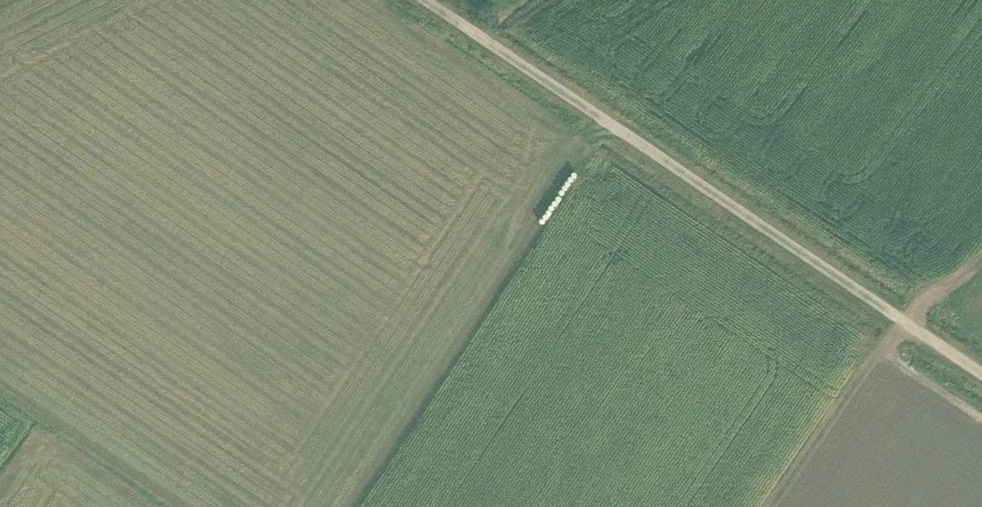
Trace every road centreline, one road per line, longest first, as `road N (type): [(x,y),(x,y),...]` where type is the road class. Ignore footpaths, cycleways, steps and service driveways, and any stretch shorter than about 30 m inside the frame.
road 1 (unclassified): [(981,366),(441,0)]

